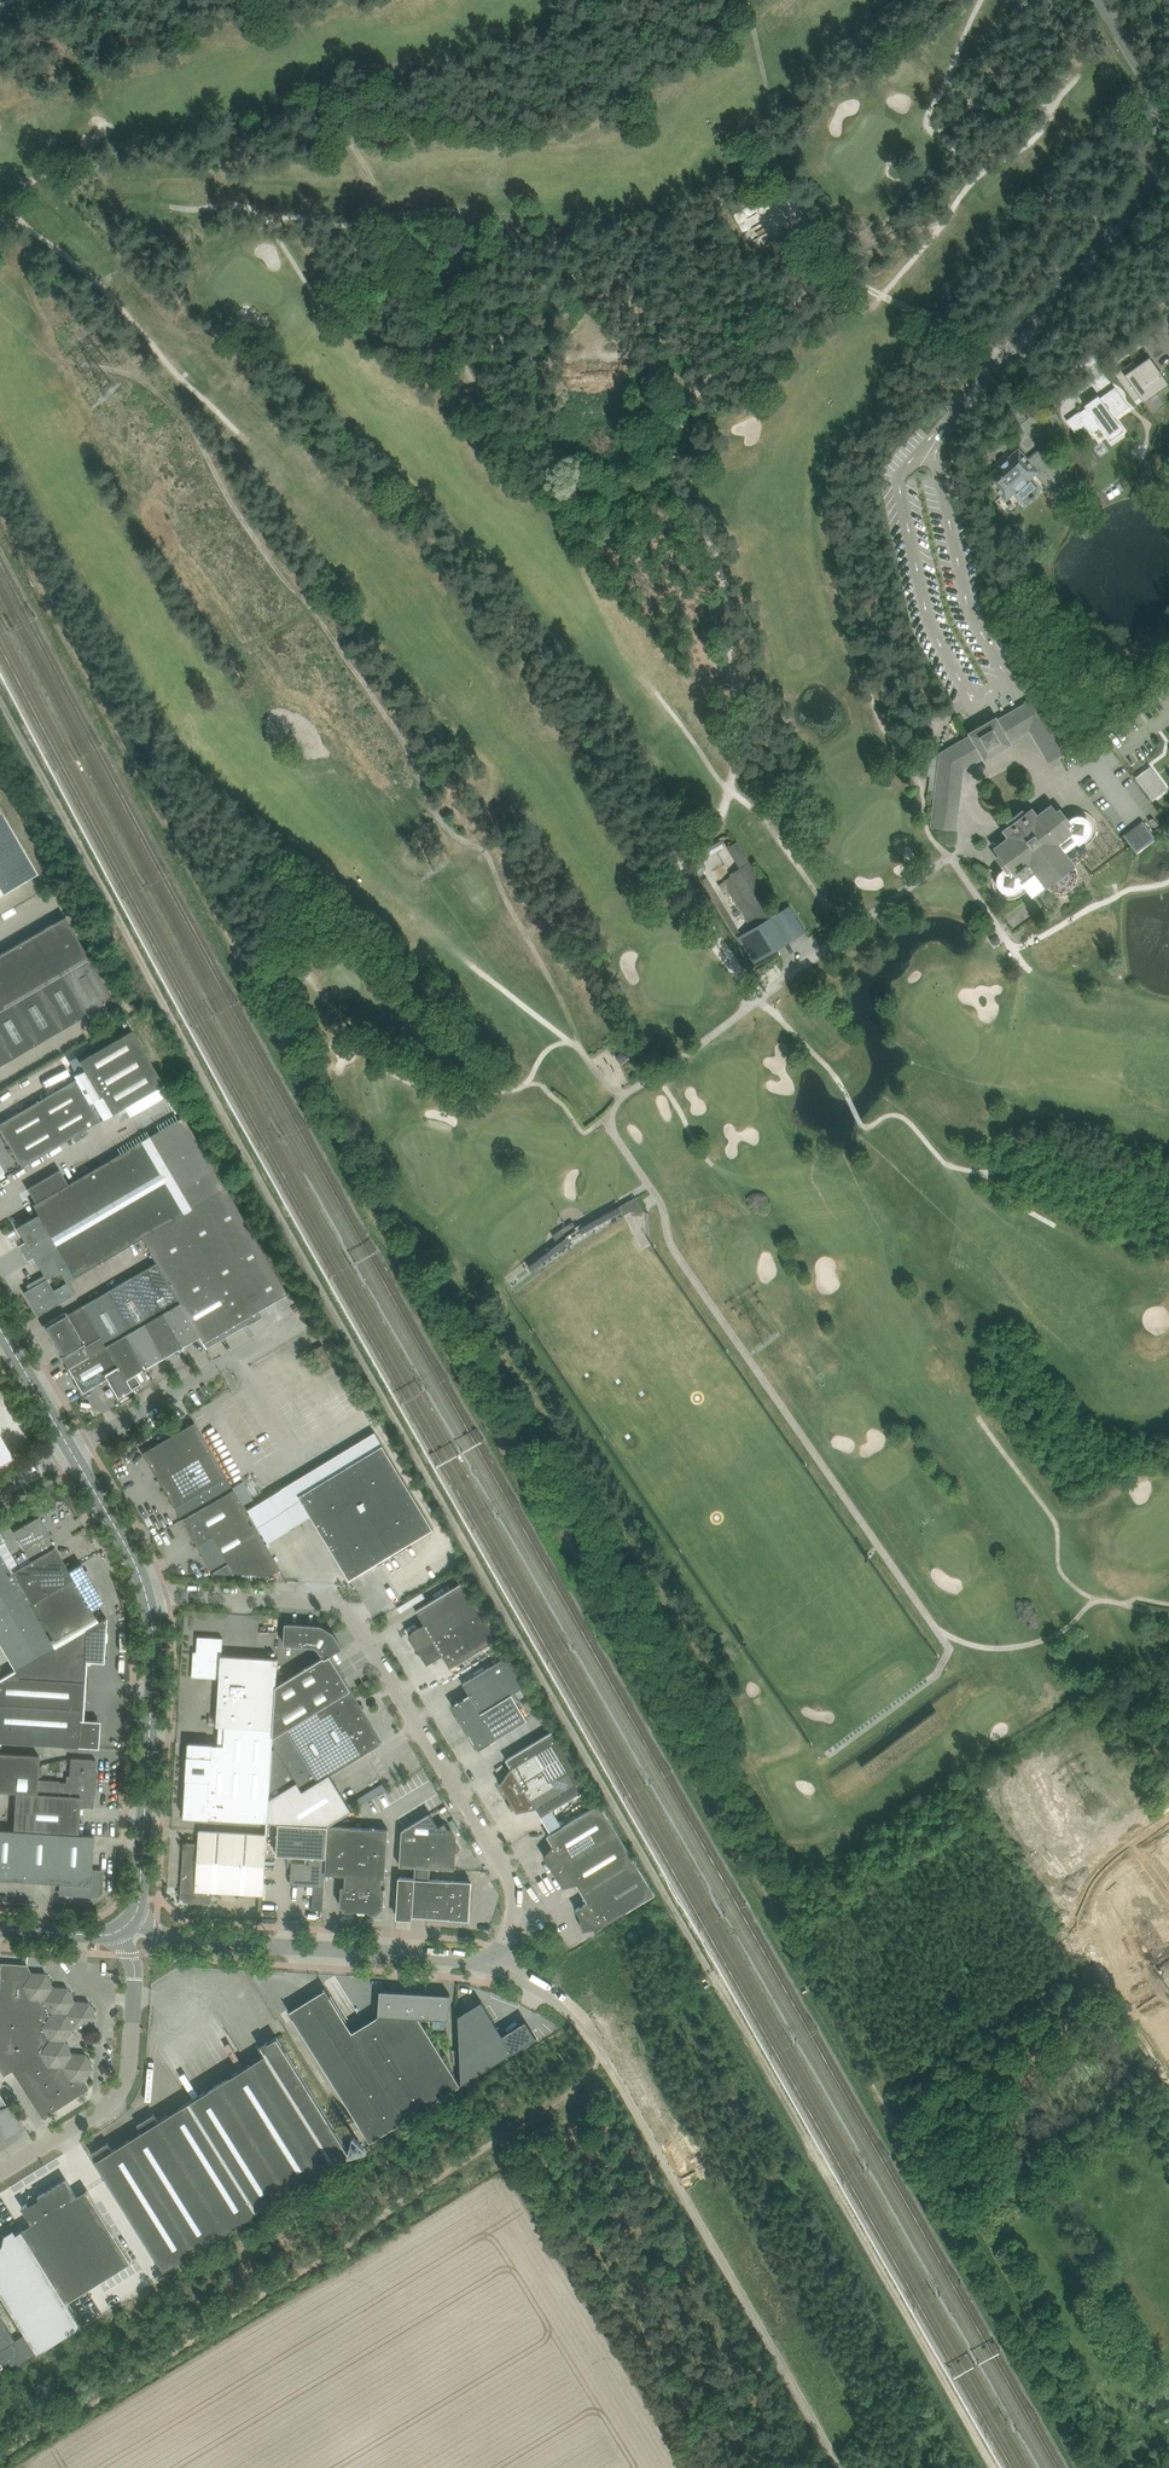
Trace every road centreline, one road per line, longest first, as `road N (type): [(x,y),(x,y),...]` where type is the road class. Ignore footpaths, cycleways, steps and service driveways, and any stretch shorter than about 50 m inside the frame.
road 1 (track): [(1087,2467),(251,983),(0,504)]
road 2 (track): [(994,2467),(316,1284),(0,700)]
road 3 (track): [(51,360),(141,380),(193,431),(240,517),(388,718),(441,822),(488,855),(576,1045),(622,1095)]
road 4 (track): [(759,1001),(699,906),(676,851),(719,827),(741,739),(721,569),(679,495),(674,438),(690,392),(734,360),(817,254)]
road 5 (unclassified): [(841,2467),(578,2017),(530,1976),(494,1961)]
road 6 (unclassified): [(494,1961),(511,1913),(505,1878),(358,1625),(312,1599),(146,1595)]
road 7 (residential): [(1098,0),(1154,96),(1159,138),(1152,183),(949,422)]
road 8 (track): [(1005,354),(881,296),(817,254),(766,144),(771,107),(746,0)]
road 9 (unclassified): [(494,1961),(178,1942),(135,1915)]
road 10 (tertiary): [(135,1915),(152,1626),(146,1595)]
road 11 (unclassified): [(0,2176),(101,2115),(127,2083),(132,1957),(114,1934)]
road 12 (track): [(934,1625),(995,1649),(1055,1636),(1096,1601),(1168,1615)]
road 13 (track): [(1012,946),(1028,971),(1055,982),(1168,1005)]
road 14 (track): [(1168,884),(1126,889),(1012,946)]
road 15 (unclassified): [(73,1454),(218,1369)]
road 16 (tertiary): [(146,1595),(73,1454)]
road 17 (tertiary): [(73,1454),(0,1334)]

